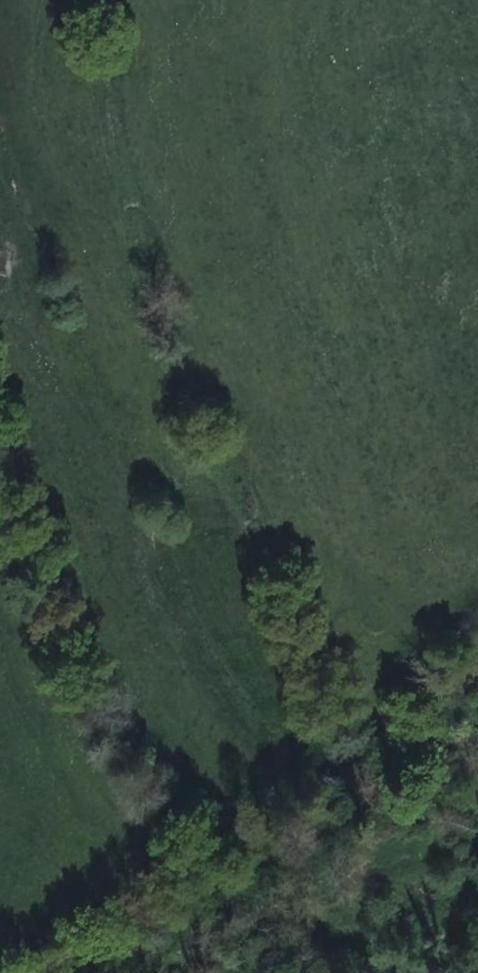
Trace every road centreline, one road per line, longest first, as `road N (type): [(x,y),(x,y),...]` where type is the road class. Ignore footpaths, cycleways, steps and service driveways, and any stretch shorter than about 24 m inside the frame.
road 1 (track): [(477,742),(434,753),(289,854),(188,890),(52,972)]

